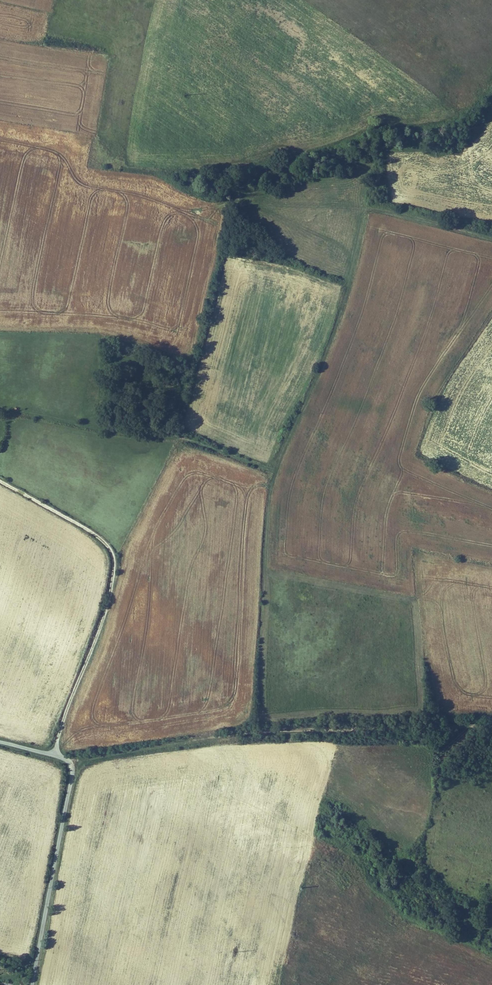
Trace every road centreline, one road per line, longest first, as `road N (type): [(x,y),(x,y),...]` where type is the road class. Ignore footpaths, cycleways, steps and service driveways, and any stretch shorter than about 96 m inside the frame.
road 1 (track): [(491,730),(253,734),(71,764)]
road 2 (track): [(55,755),(109,602),(115,558),(86,529),(0,481)]
road 3 (unclassified): [(0,742),(62,757),(72,770),(33,984)]
road 4 (track): [(299,208),(371,210),(491,239)]

